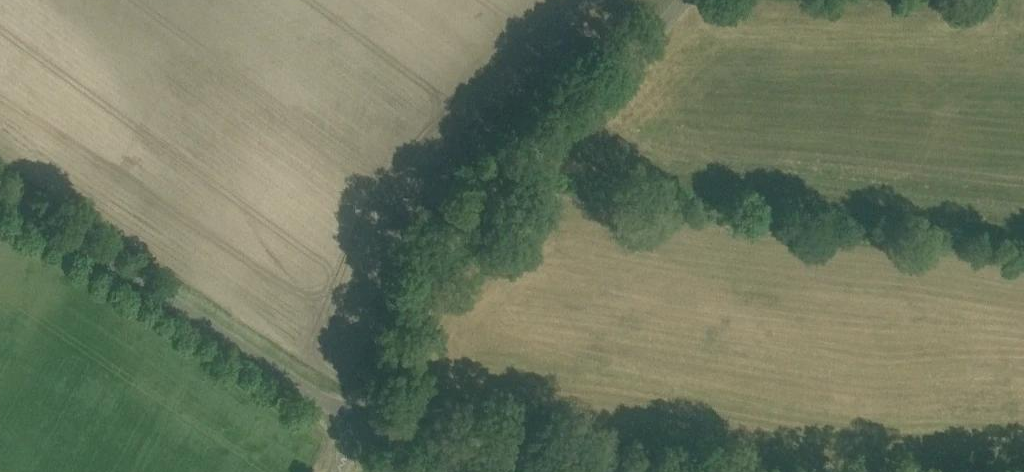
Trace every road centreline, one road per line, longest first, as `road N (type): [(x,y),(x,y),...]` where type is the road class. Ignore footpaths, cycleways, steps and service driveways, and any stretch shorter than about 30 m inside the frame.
road 1 (unclassified): [(358,423),(401,317),(456,230),(632,68),(679,0)]
road 2 (unclassified): [(358,423),(0,189)]
road 3 (unclassified): [(583,471),(358,423)]

